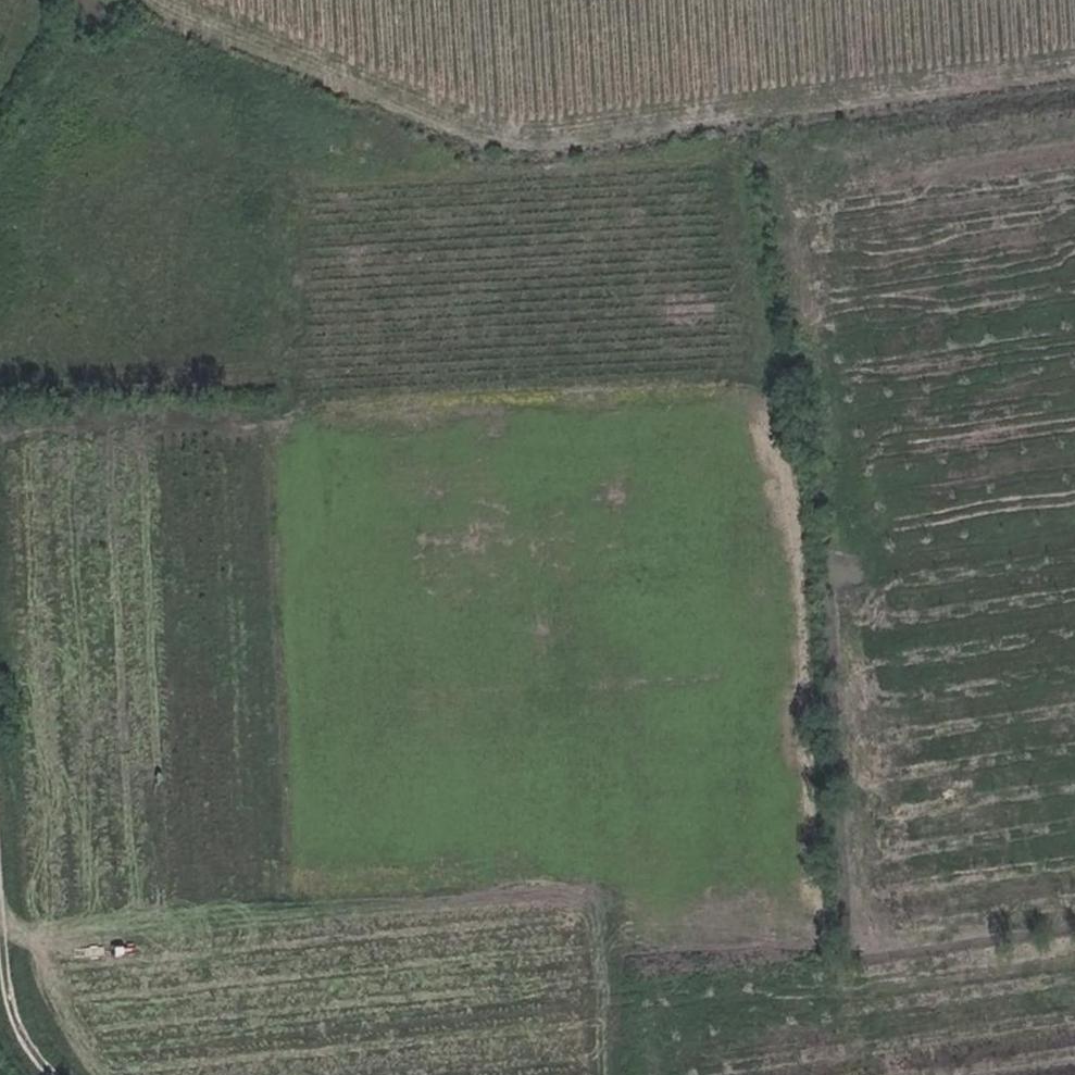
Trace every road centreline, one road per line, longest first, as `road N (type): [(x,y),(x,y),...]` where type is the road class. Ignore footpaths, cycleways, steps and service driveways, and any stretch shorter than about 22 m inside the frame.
road 1 (track): [(89,1074),(21,994),(0,797)]

